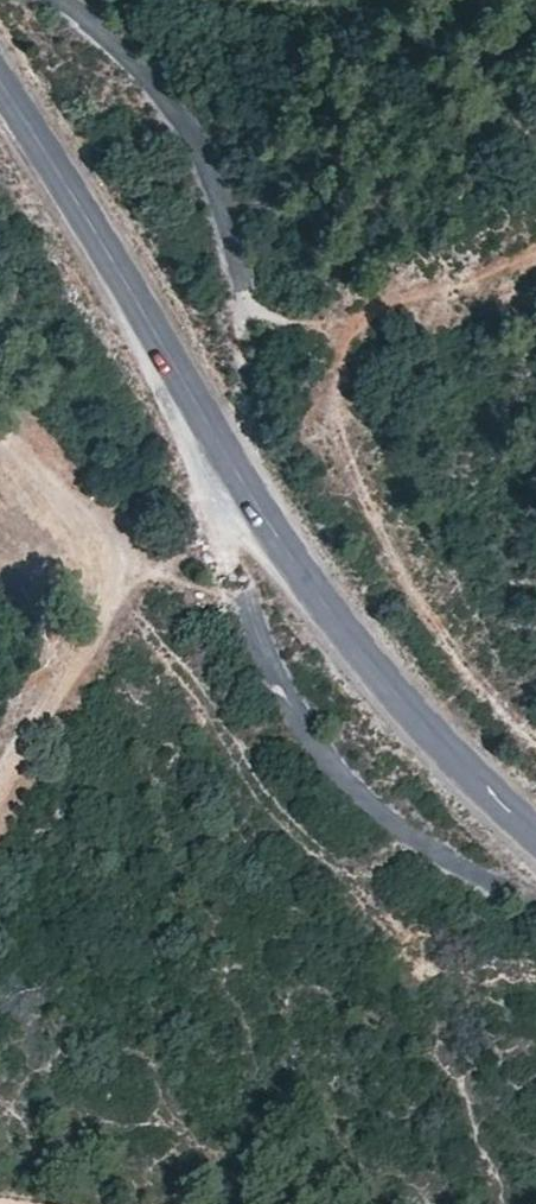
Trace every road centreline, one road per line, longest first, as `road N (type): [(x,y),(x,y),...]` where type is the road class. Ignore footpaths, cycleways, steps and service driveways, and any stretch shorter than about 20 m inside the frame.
road 1 (tertiary): [(535,825),(413,707),(312,592),(0,85)]
road 2 (track): [(535,729),(408,607),(326,400),(358,315)]
road 3 (track): [(240,378),(244,313),(207,151),(149,79),(59,0)]
road 4 (unclassified): [(241,593),(272,676),(320,754),(386,822),(460,876),(514,890)]
road 5 (track): [(235,477),(202,545),(129,569),(0,794)]
road 6 (track): [(244,313),(358,315),(535,253)]
road 7 (track): [(0,428),(129,569)]

